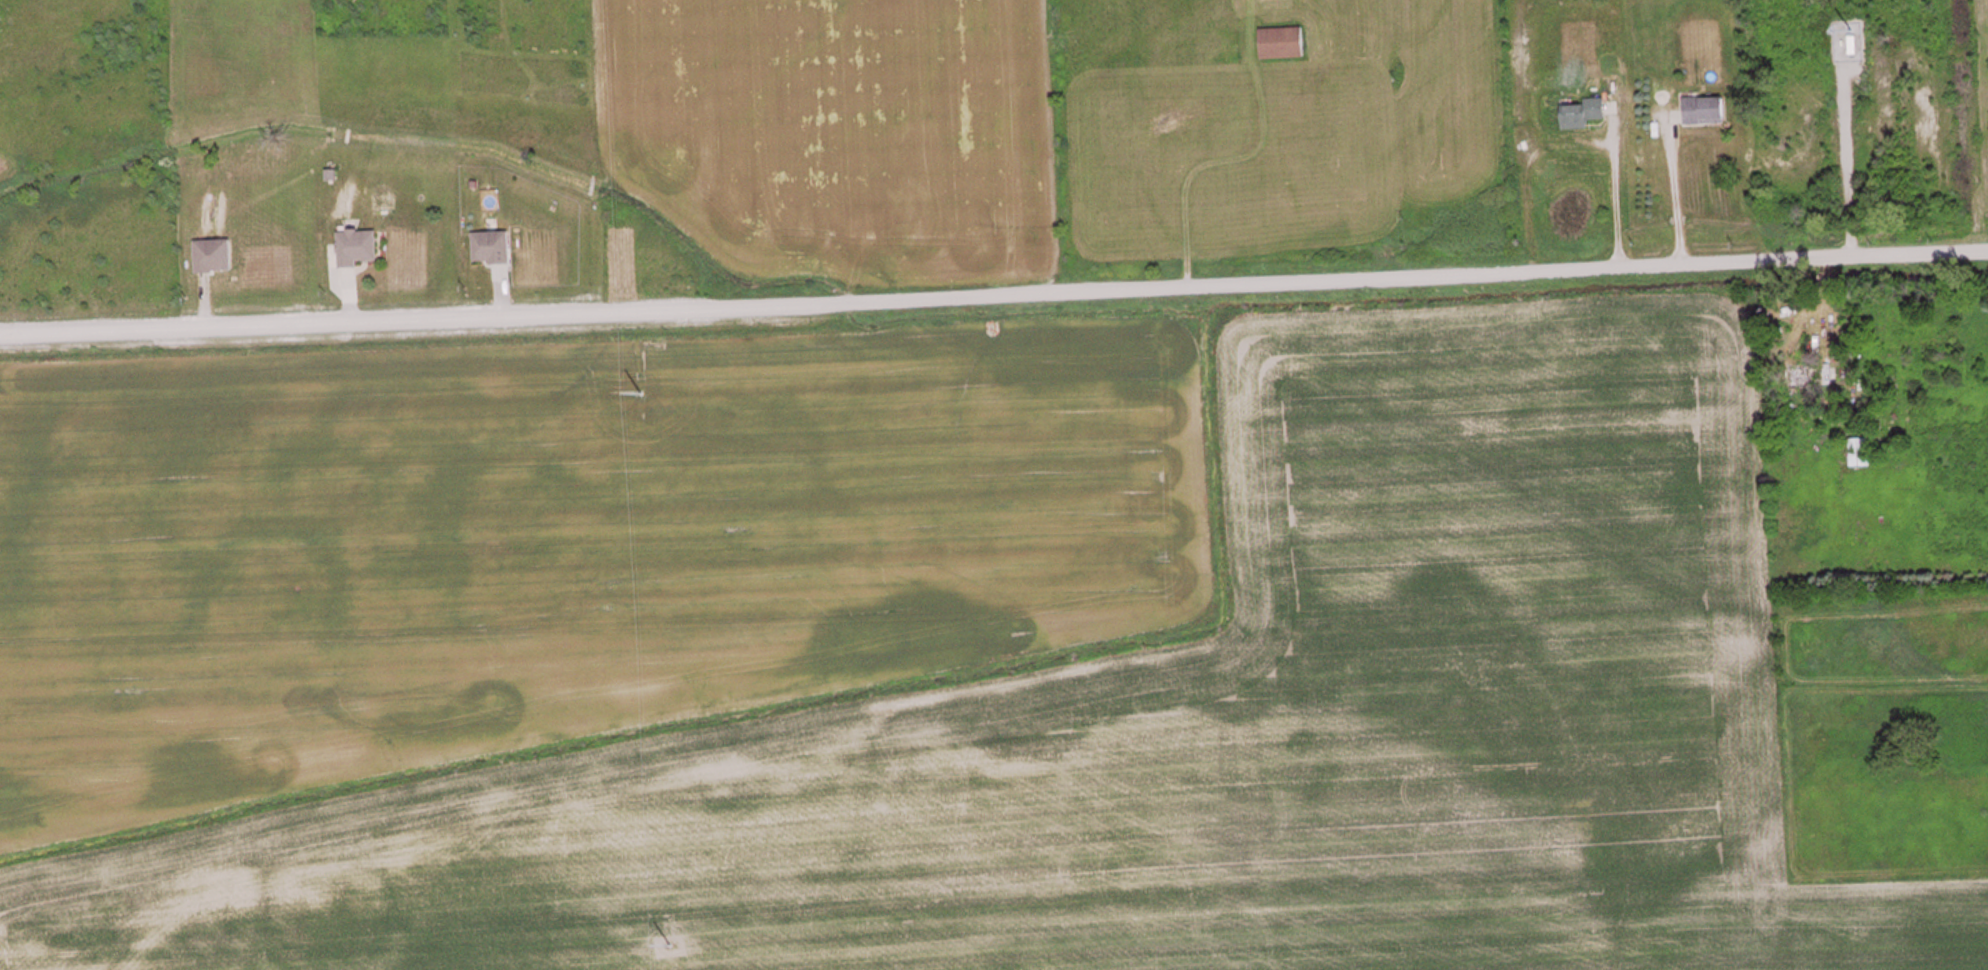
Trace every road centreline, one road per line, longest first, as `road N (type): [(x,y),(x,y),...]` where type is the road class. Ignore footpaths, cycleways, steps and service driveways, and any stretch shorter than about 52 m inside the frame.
road 1 (residential): [(0,335),(1987,252)]

